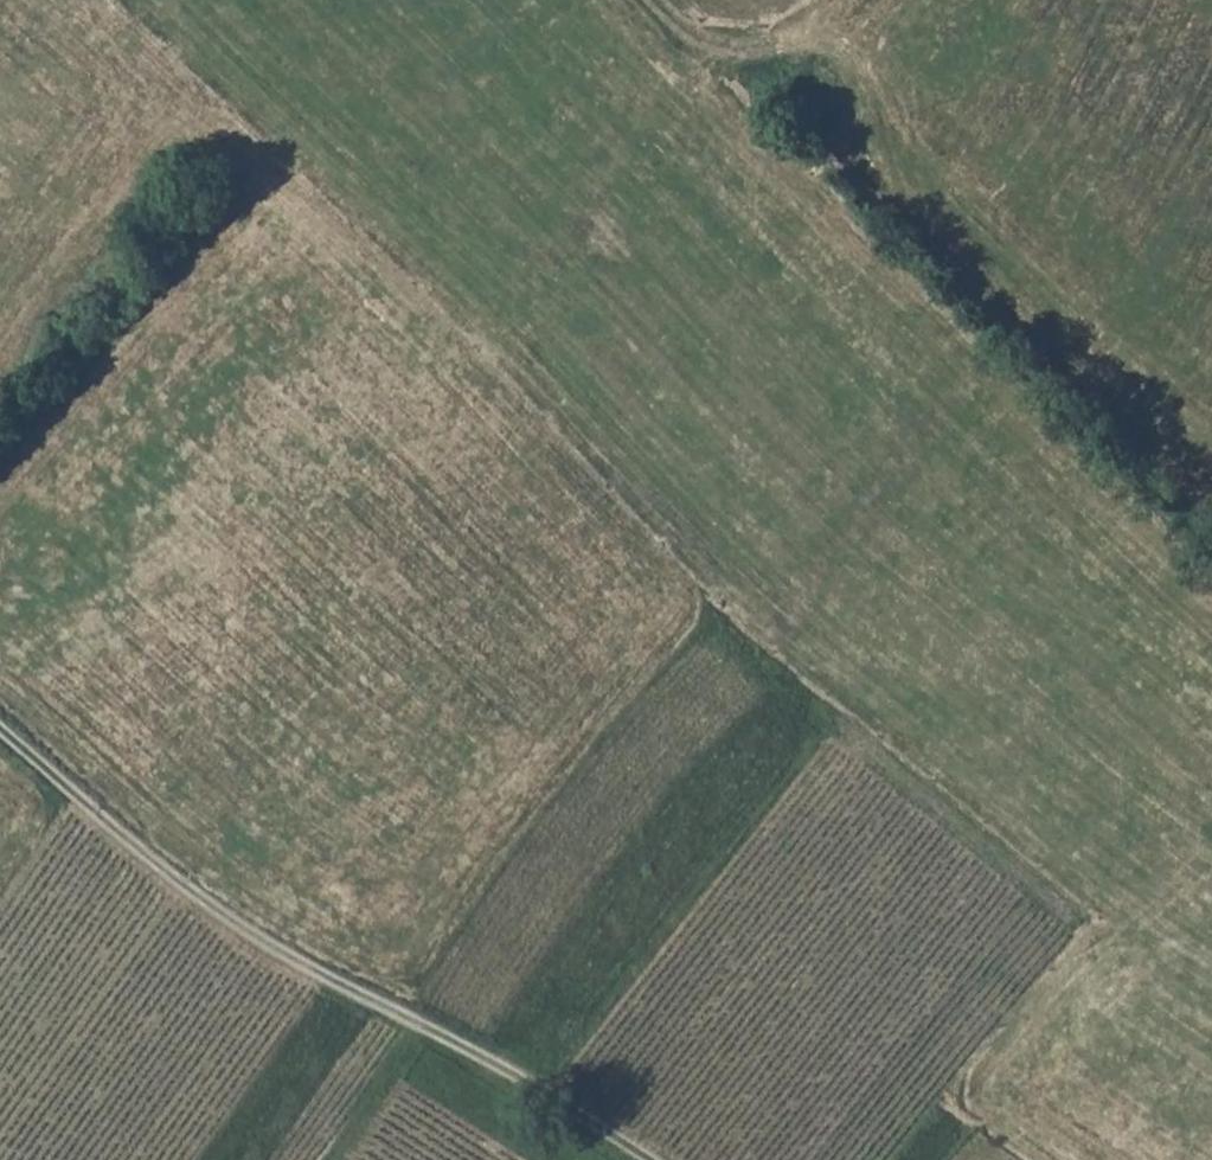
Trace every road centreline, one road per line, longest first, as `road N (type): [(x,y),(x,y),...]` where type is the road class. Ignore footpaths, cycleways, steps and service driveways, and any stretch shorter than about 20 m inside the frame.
road 1 (track): [(652,1159),(190,894),(0,735)]

